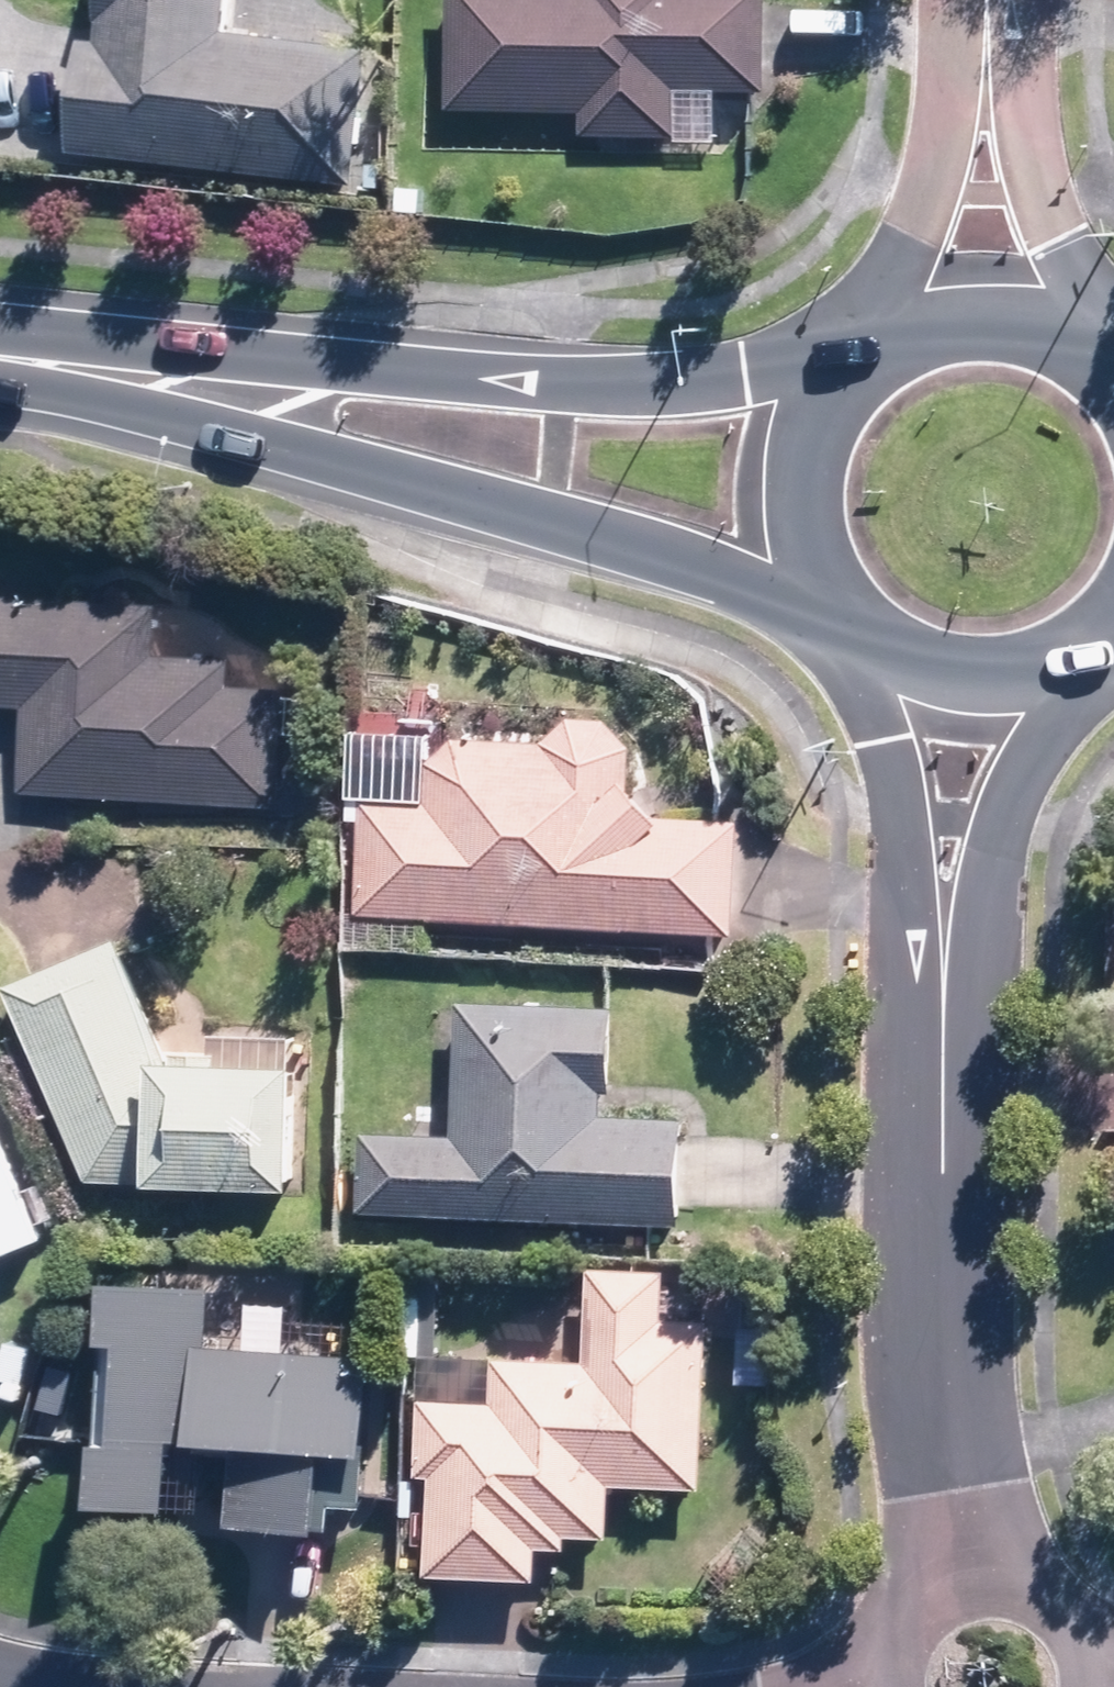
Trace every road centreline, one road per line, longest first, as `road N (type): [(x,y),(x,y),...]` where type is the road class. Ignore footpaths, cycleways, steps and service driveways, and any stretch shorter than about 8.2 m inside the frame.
road 1 (secondary): [(0,350),(746,374),(853,369)]
road 2 (secondary): [(819,582),(353,451),(0,370)]
road 3 (residential): [(970,1581),(944,1097)]
road 4 (residential): [(944,1097),(884,733),(857,633)]
road 5 (residential): [(1088,653),(1025,758),(980,909),(944,1097)]
road 6 (residential): [(868,355),(941,191),(974,0)]
road 7 (residential): [(1003,0),(1066,332)]
road 8 (secondary): [(1088,653),(1043,674),(994,684),(944,679),(897,662),(857,633)]
road 9 (secondary): [(819,582),(801,527),(801,470),(819,415),(853,369)]
road 10 (secondary): [(868,355),(913,328),(964,315),(1016,316),(1066,332)]
road 11 (residential): [(970,1581),(1030,1591),(1073,1634),(1083,1663)]
road 12 (residential): [(884,1686),(890,1644),(903,1621),(921,1602),(970,1581)]

